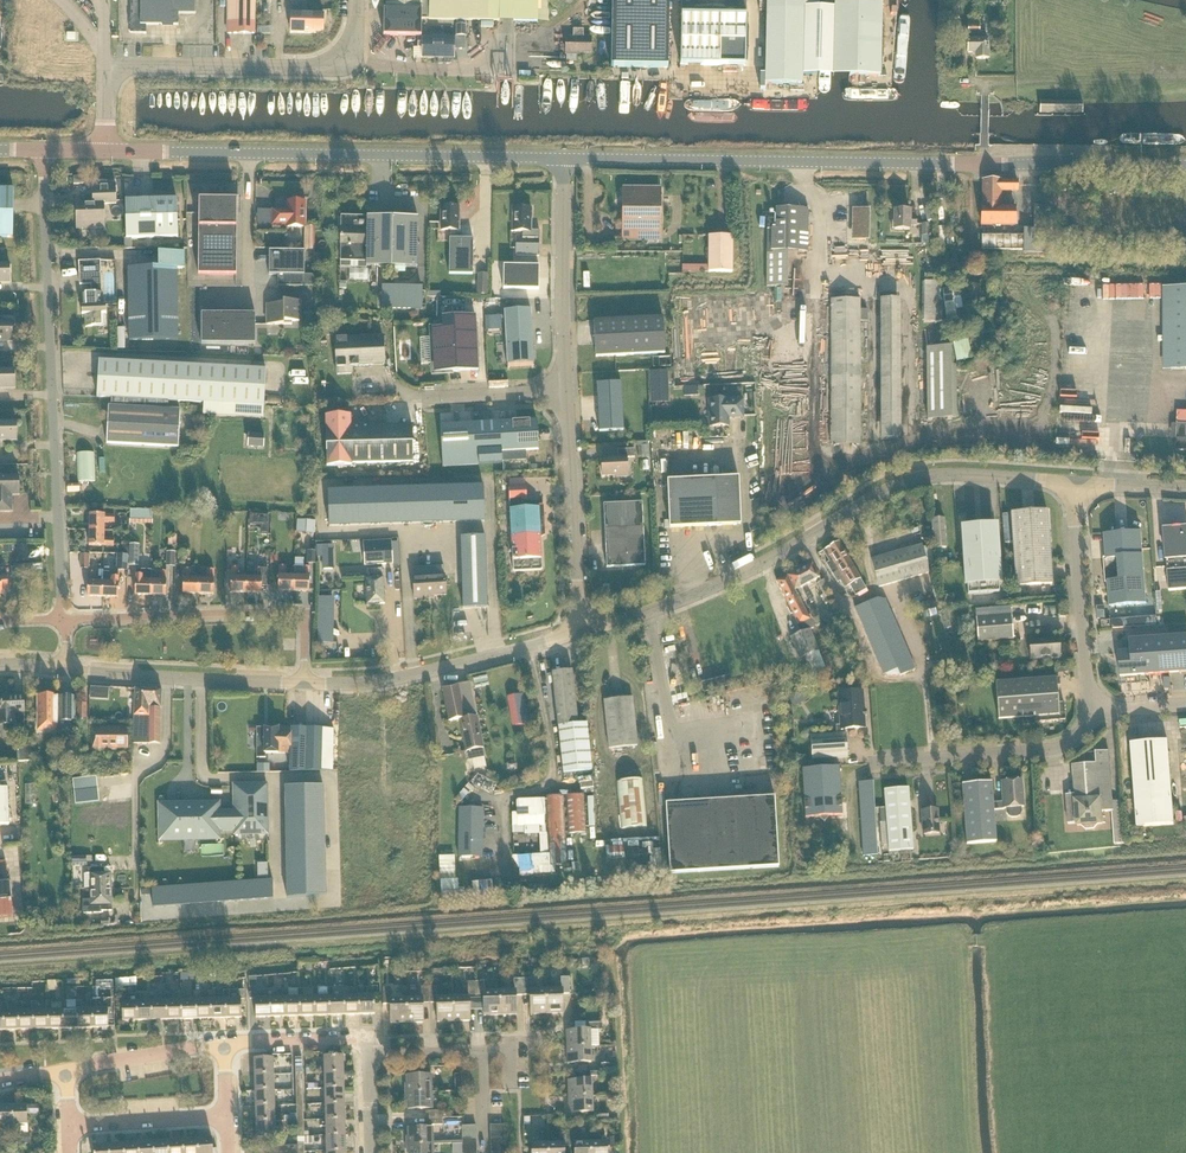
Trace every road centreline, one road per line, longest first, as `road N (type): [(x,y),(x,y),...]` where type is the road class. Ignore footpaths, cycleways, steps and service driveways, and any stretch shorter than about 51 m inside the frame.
road 1 (tertiary): [(1185,166),(563,158)]
road 2 (unclassified): [(581,619),(618,621),(676,603),(926,477),(1044,480),(1077,494)]
road 3 (unclassified): [(62,620),(43,151)]
road 4 (tertiary): [(563,158),(249,154)]
road 5 (unclassified): [(304,676),(305,614),(62,620)]
road 6 (unclassified): [(106,65),(323,66),(351,48),(356,0)]
road 7 (unclassified): [(304,676),(328,684),(397,679),(544,643),(581,619)]
road 8 (track): [(524,648),(551,766),(533,789),(500,800),(502,868)]
road 9 (unclassified): [(64,662),(116,676),(280,683),(304,676)]
road 10 (unclassified): [(566,391),(563,158)]
road 11 (unclassified): [(878,764),(1053,750),(1076,739),(1089,713)]
road 12 (unclassified): [(581,619),(566,391)]
road 13 (unclassified): [(1089,713),(1077,494)]
road 14 (track): [(985,84),(1185,77)]
road 15 (residential): [(224,1042),(369,1038),(369,1054)]
road 16 (residential): [(67,1070),(224,1042)]
road 17 (residential): [(68,1126),(226,1116)]
road 18 (tertiary): [(249,154),(105,152)]
road 19 (residential): [(249,154),(251,298)]
road 20 (unclassified): [(424,398),(566,391)]
road 21 (residential): [(509,1051),(369,1054)]

